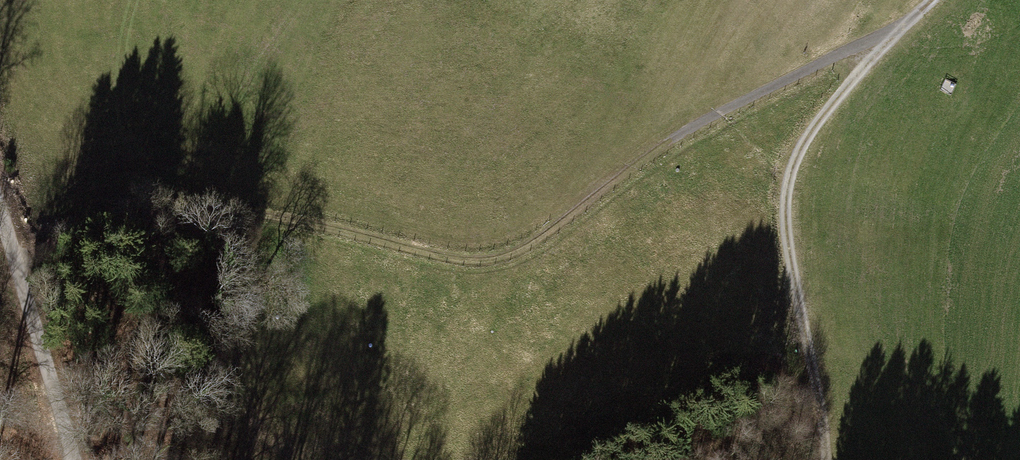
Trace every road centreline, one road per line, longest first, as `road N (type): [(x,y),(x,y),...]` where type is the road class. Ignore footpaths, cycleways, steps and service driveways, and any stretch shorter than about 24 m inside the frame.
road 1 (track): [(15,263),(192,212),(242,208),(469,259),(534,243),(675,136),(843,48),(901,28)]
road 2 (track): [(825,459),(787,186),(802,140),(928,0)]
road 3 (track): [(0,220),(79,459)]

